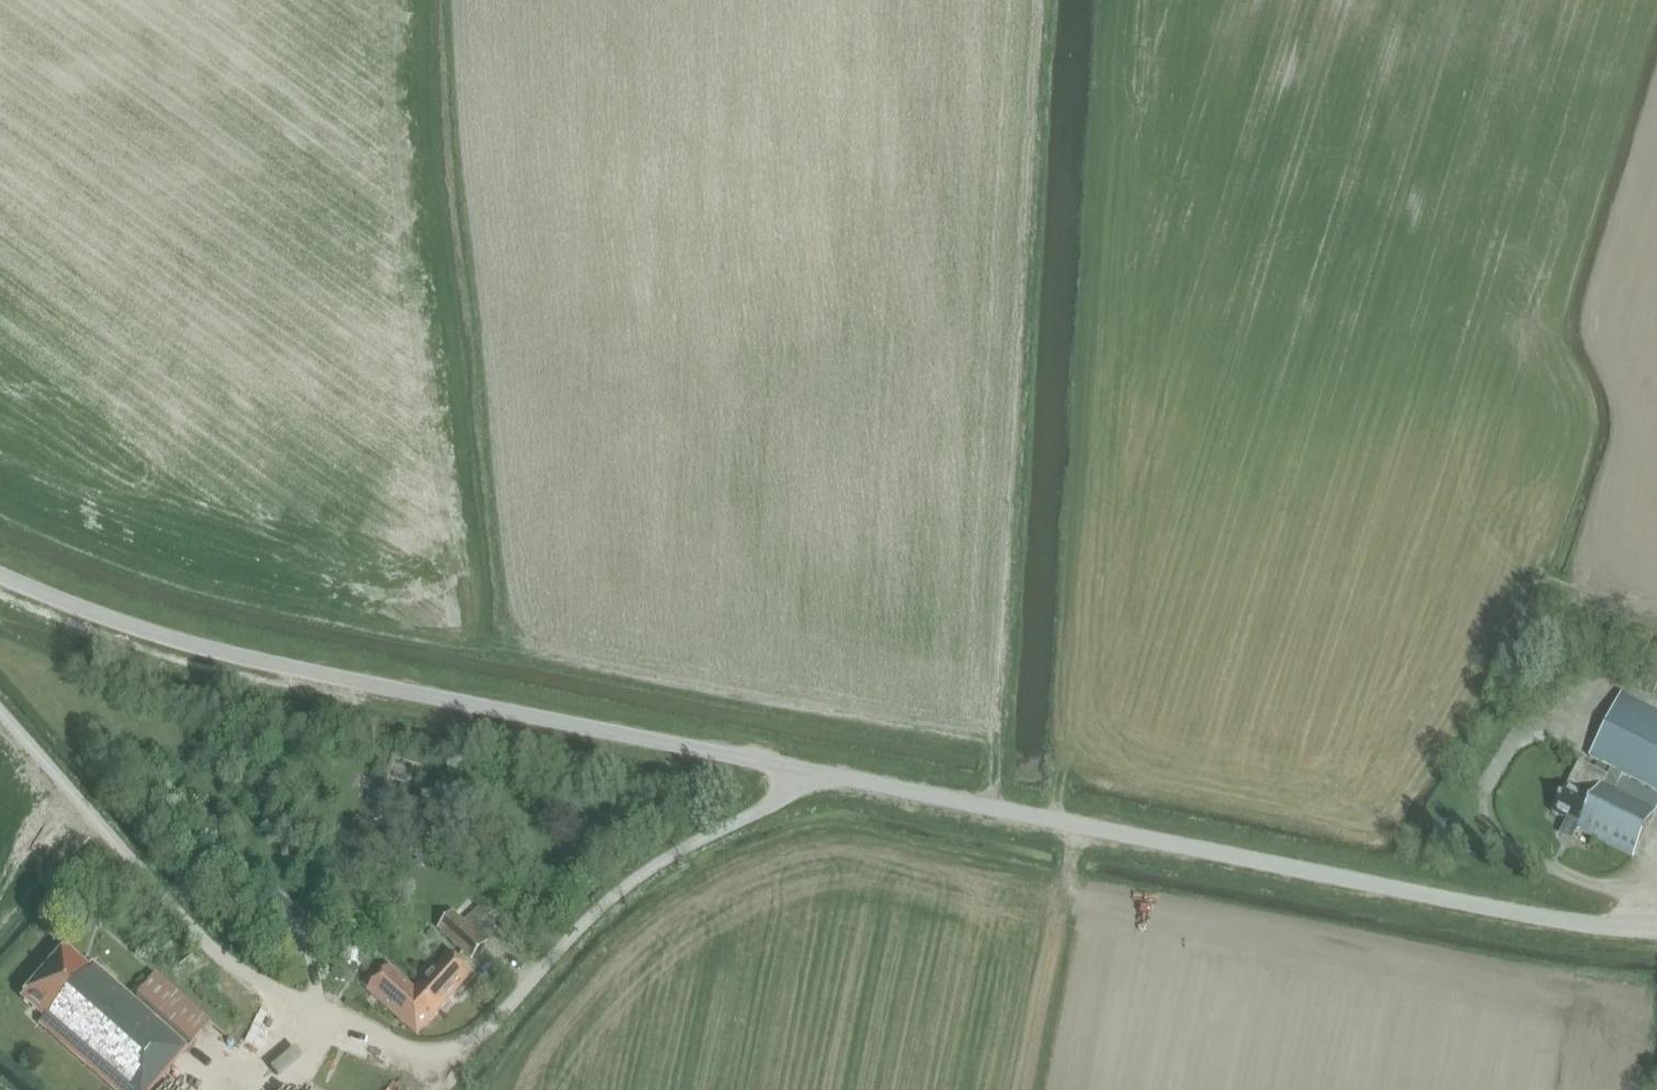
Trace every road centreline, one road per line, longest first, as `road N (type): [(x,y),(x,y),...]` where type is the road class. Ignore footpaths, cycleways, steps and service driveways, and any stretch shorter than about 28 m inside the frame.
road 1 (residential): [(809,775),(789,795),(723,824),(634,880),(473,1038),(421,1051),(257,980),(194,931),(0,712)]
road 2 (unclassified): [(1656,939),(1592,934),(809,775)]
road 3 (unclassified): [(809,775),(266,663),(98,616),(0,574)]

